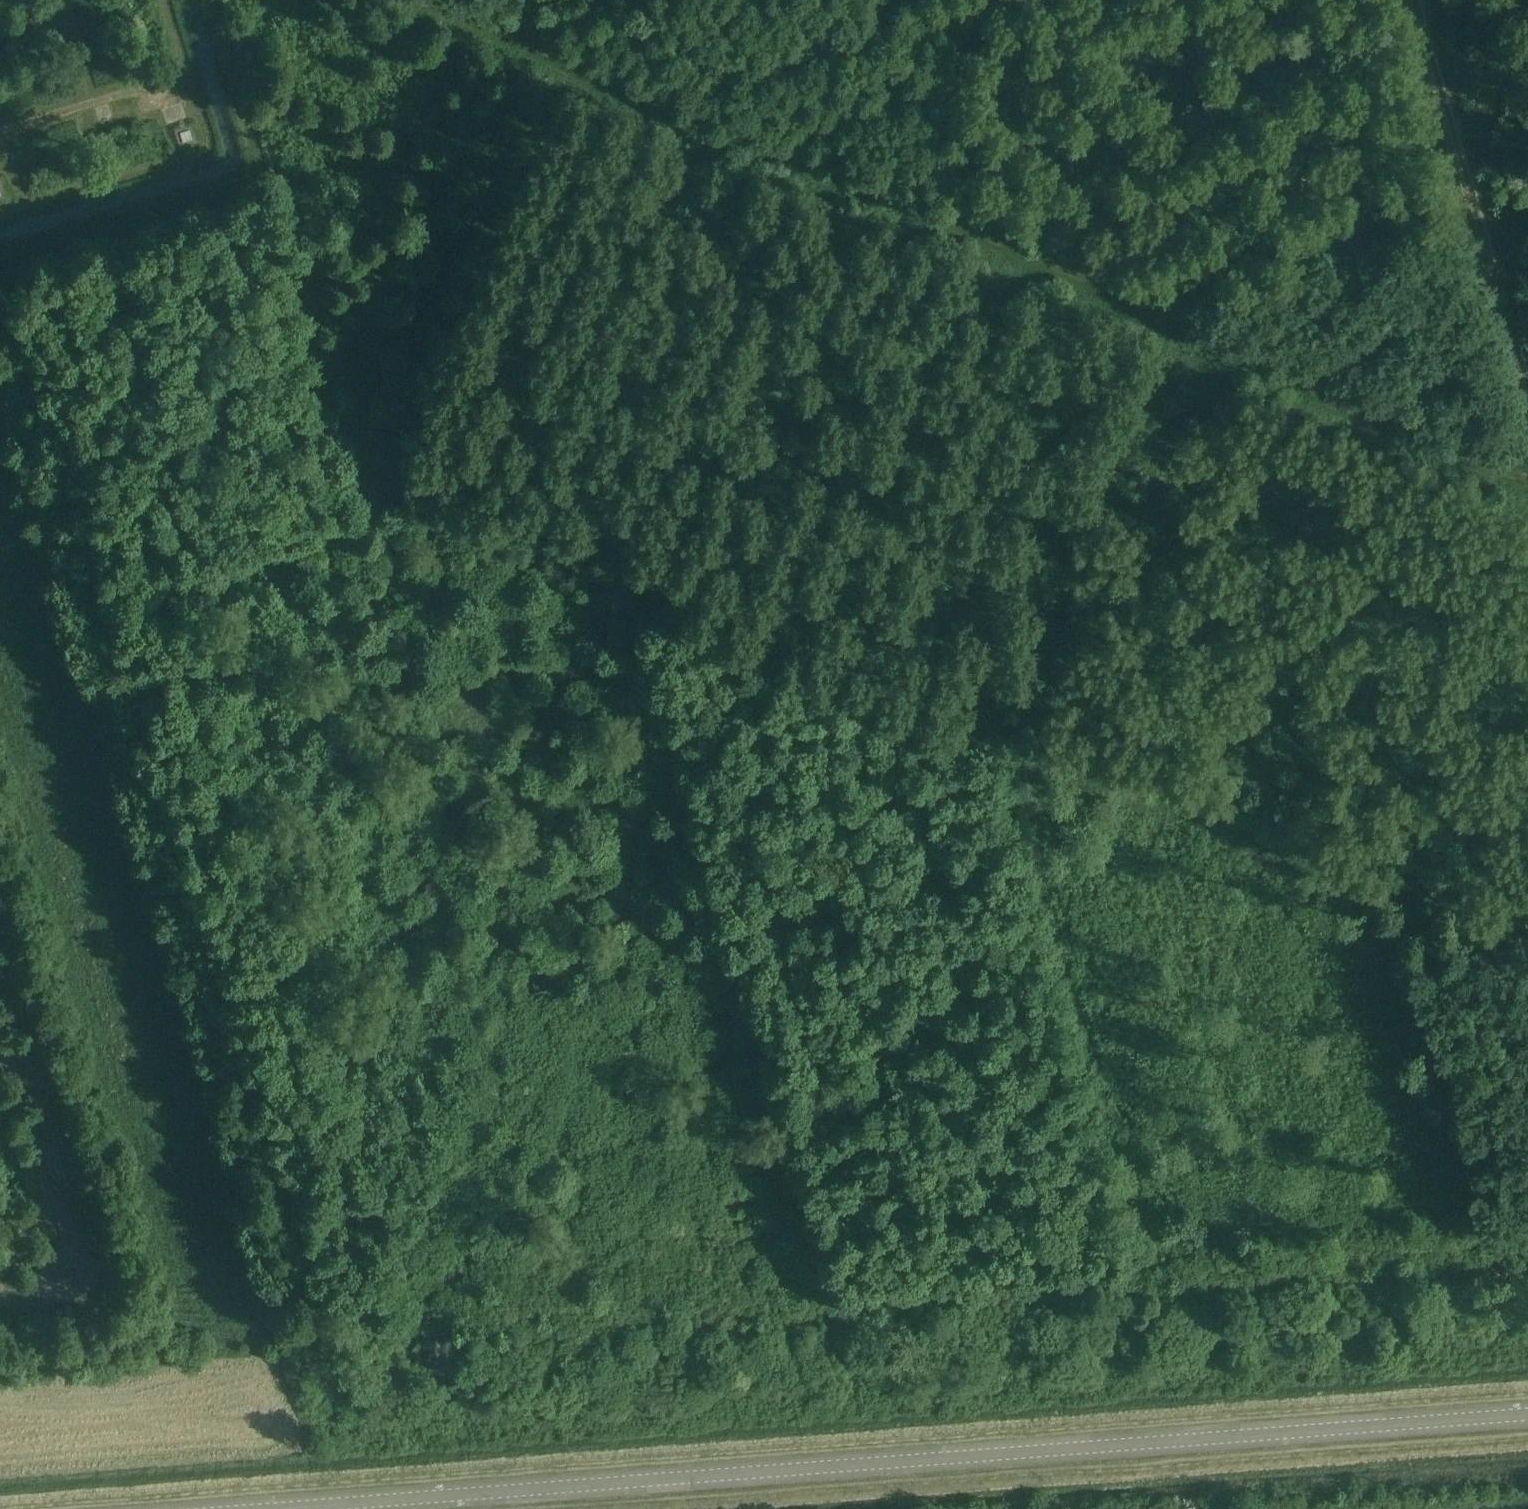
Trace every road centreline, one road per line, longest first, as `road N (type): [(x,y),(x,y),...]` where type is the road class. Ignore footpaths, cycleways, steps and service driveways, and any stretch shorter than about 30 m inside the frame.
road 1 (tertiary): [(244,1508),(1527,1412)]
road 2 (track): [(1418,0),(1527,369)]

